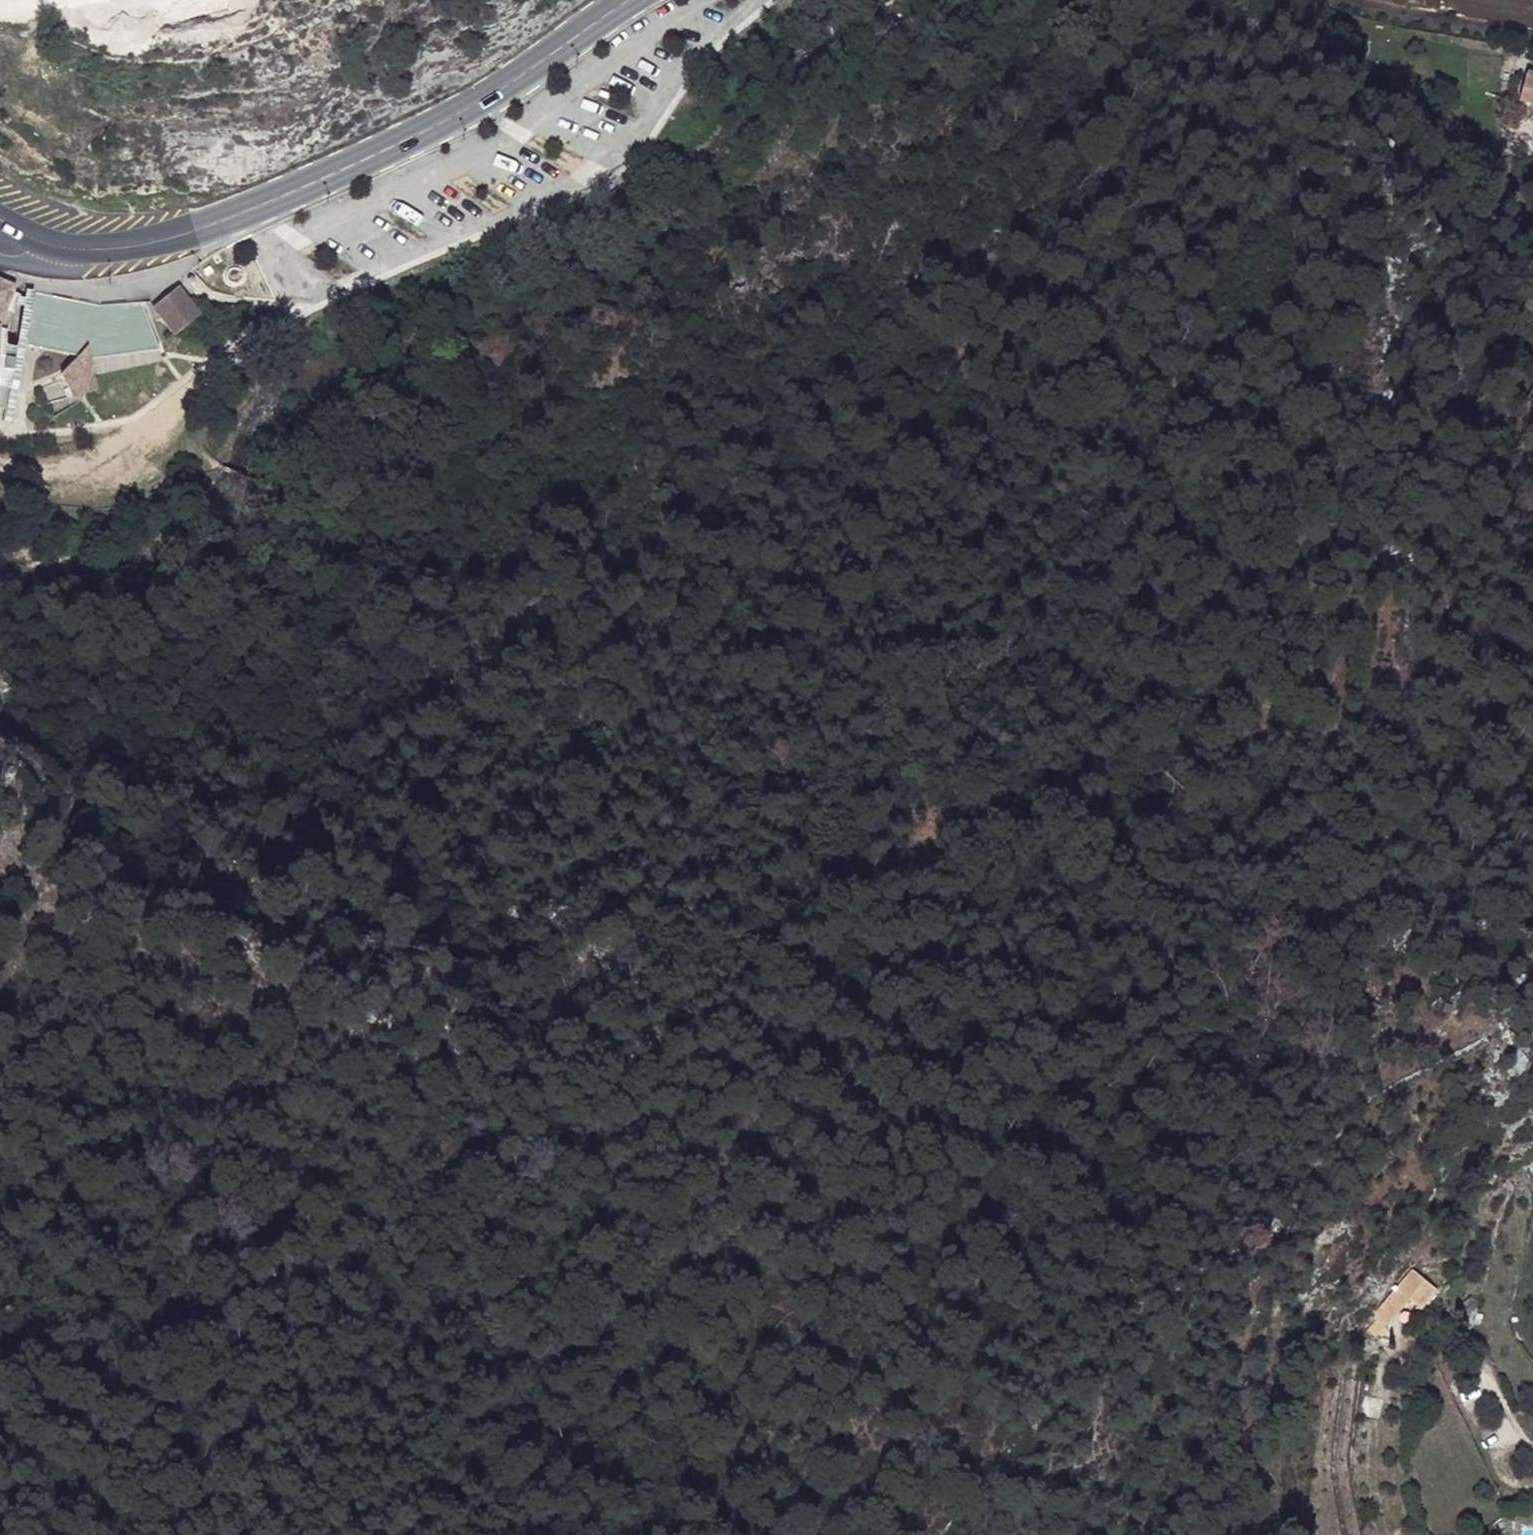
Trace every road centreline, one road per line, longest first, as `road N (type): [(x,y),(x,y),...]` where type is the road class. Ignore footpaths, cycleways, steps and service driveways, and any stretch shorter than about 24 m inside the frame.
road 1 (primary): [(640,0),(487,100),(254,213),(110,250),(39,240)]

